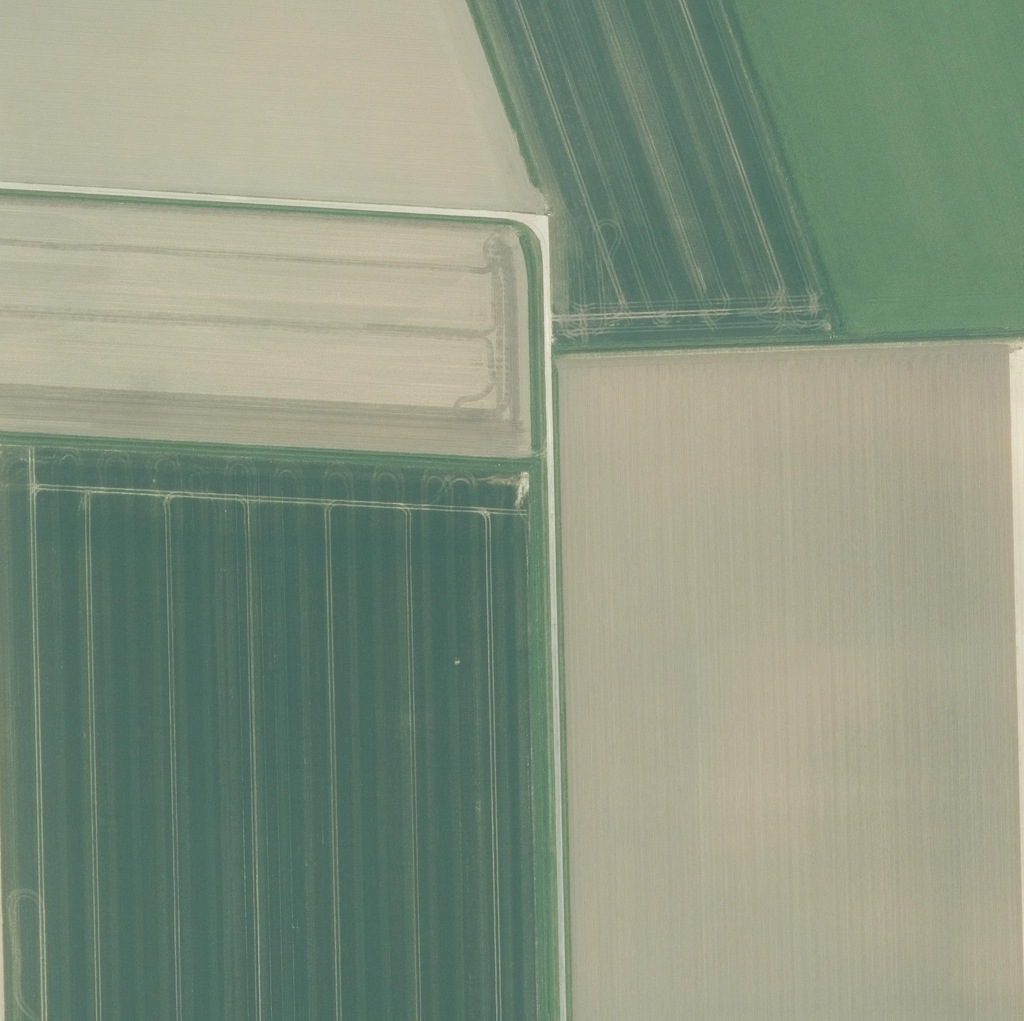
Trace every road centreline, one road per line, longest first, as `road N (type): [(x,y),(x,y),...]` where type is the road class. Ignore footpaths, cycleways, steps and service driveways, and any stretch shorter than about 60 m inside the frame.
road 1 (unclassified): [(565,1020),(552,239),(545,221),(0,180)]

